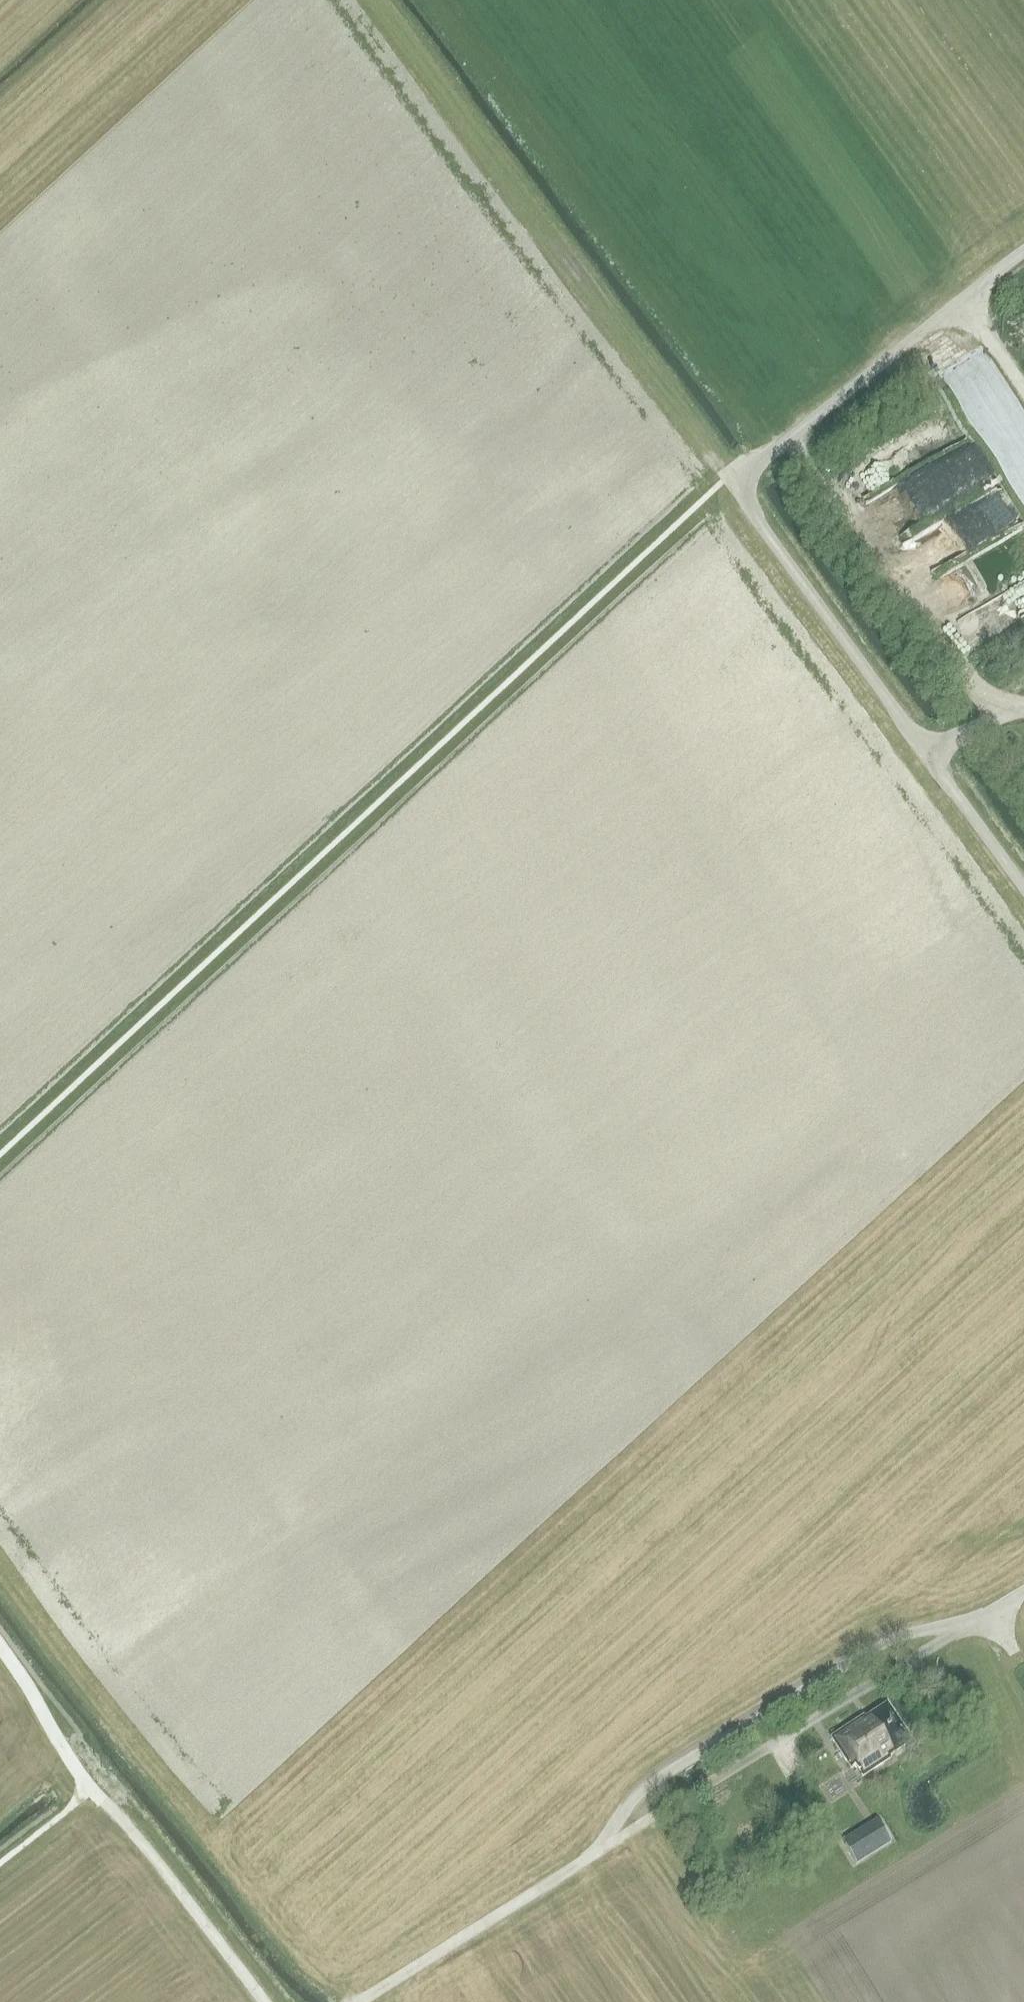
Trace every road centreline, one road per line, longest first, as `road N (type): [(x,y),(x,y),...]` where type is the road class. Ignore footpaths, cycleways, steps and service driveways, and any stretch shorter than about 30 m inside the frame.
road 1 (unclassified): [(1023,889),(746,494),(765,457),(1023,252)]
road 2 (track): [(362,2001),(780,1741)]
road 3 (track): [(597,1852),(644,1786),(886,1642),(960,1629)]
road 4 (track): [(85,1781),(264,2001)]
road 5 (track): [(0,1646),(85,1781)]

